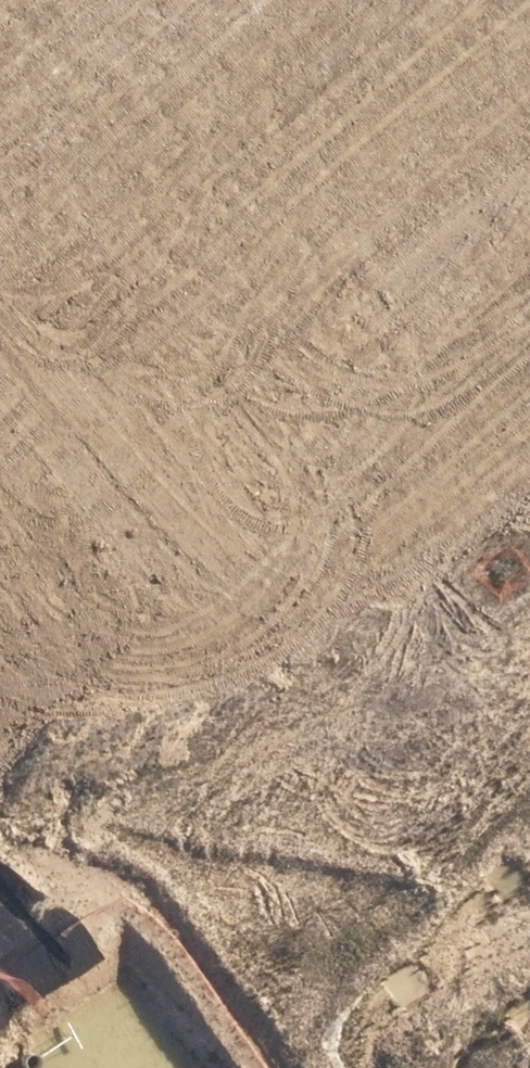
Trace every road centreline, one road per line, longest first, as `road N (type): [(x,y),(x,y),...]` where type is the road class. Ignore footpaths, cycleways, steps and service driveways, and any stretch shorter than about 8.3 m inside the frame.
road 1 (secondary): [(0,697),(529,308)]
road 2 (secondary): [(529,482),(0,847)]
road 3 (unknown): [(207,0),(529,458)]

